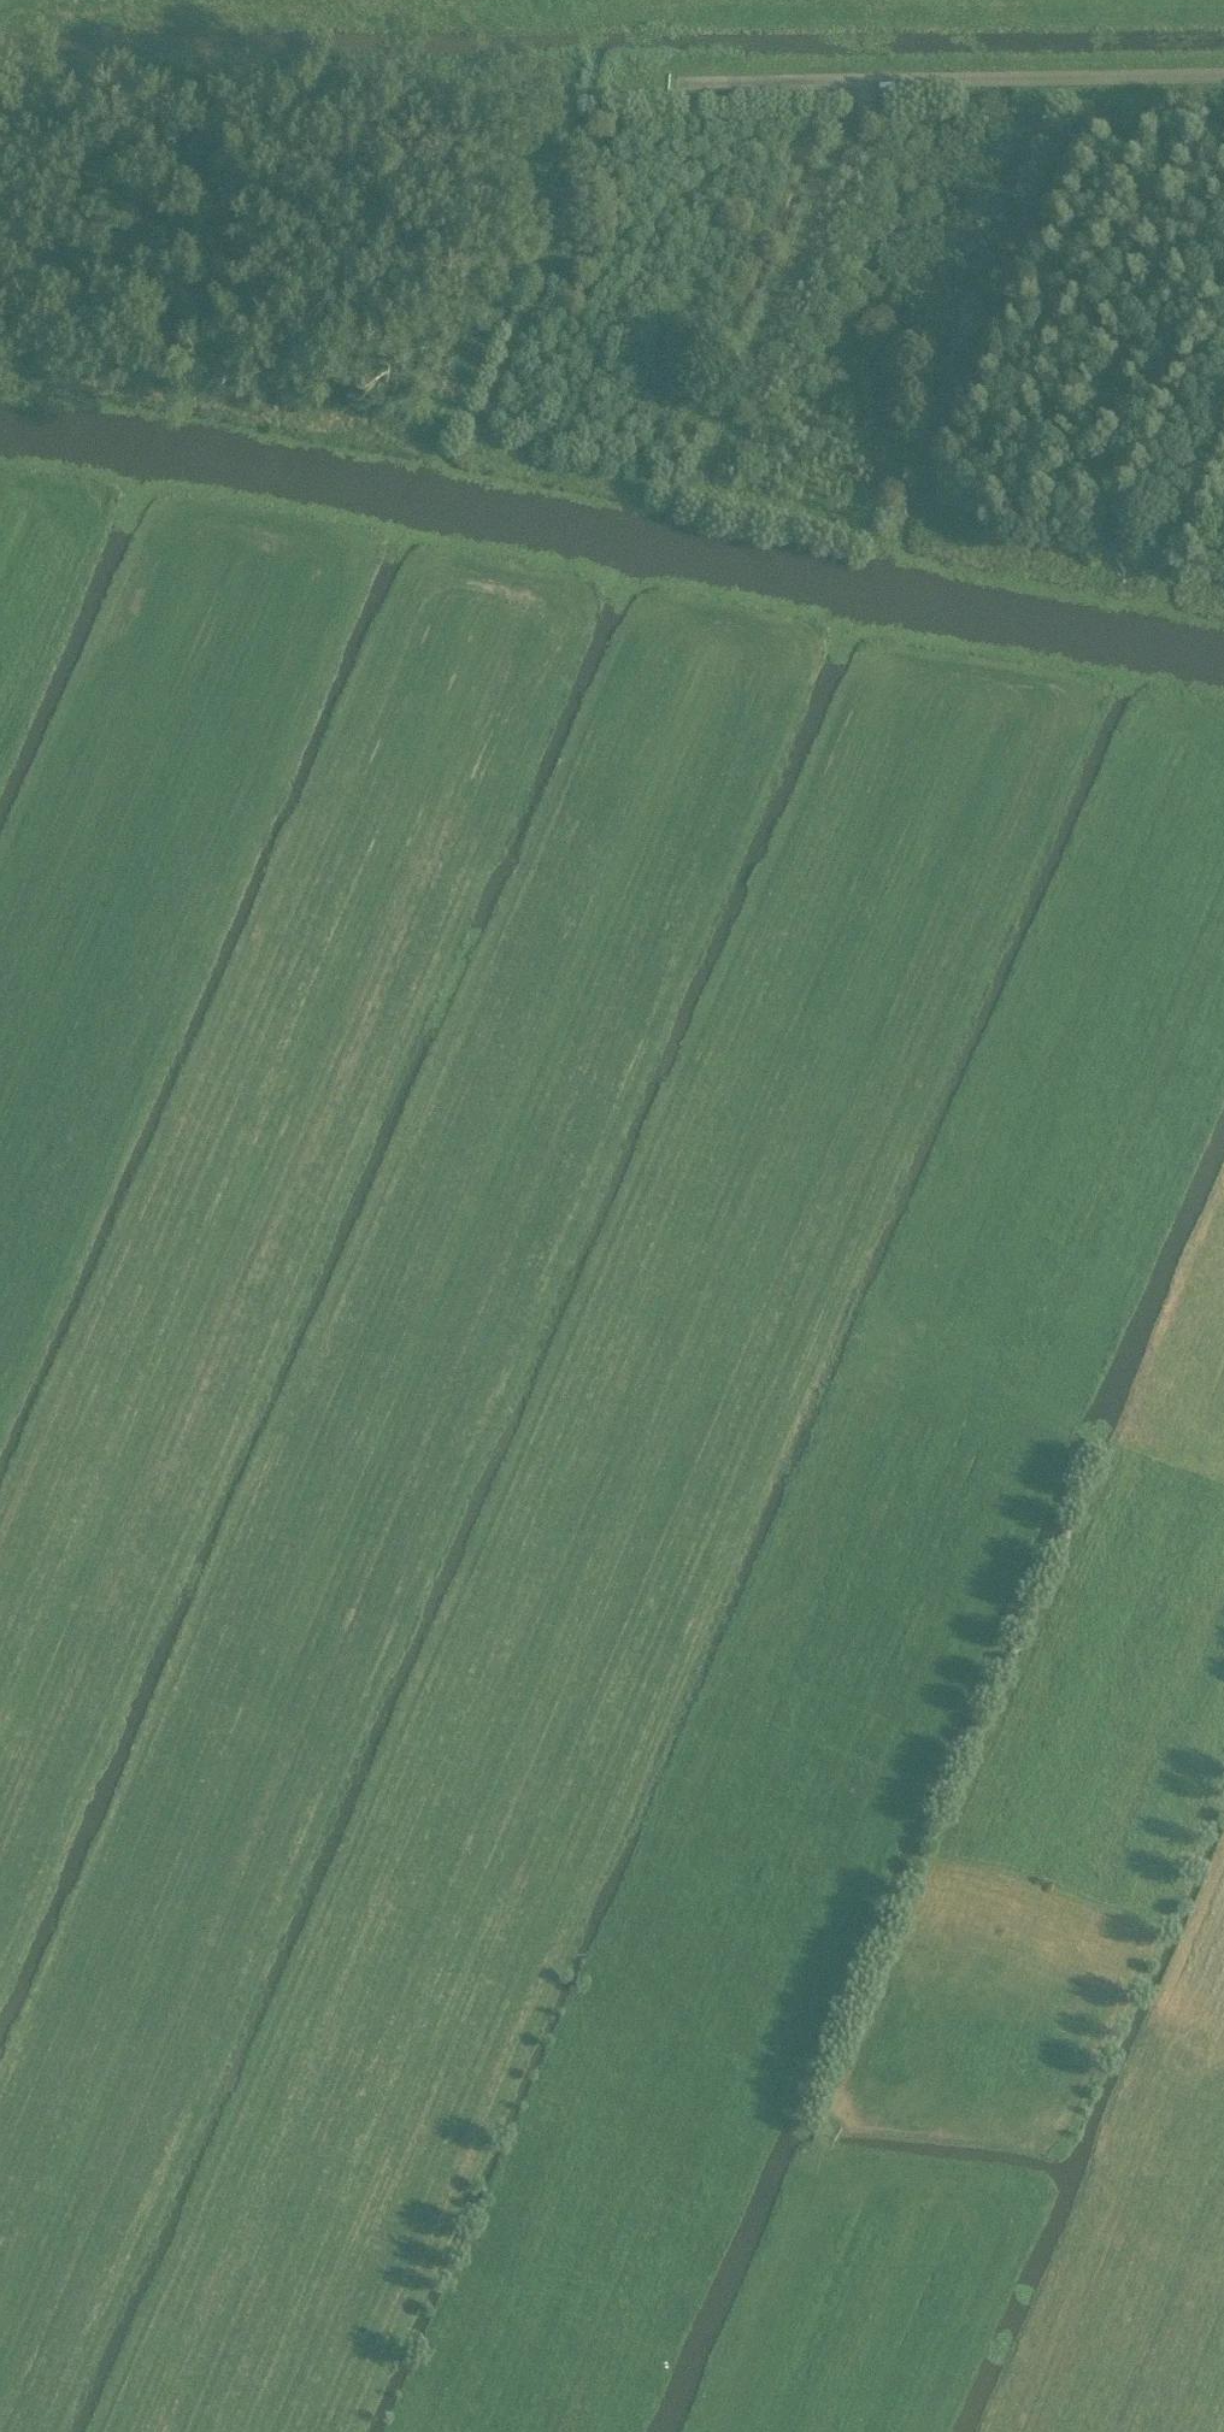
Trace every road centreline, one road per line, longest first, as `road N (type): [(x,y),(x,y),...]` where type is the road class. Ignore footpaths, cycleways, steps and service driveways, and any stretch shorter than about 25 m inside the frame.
road 1 (unclassified): [(1223,76),(672,80)]

